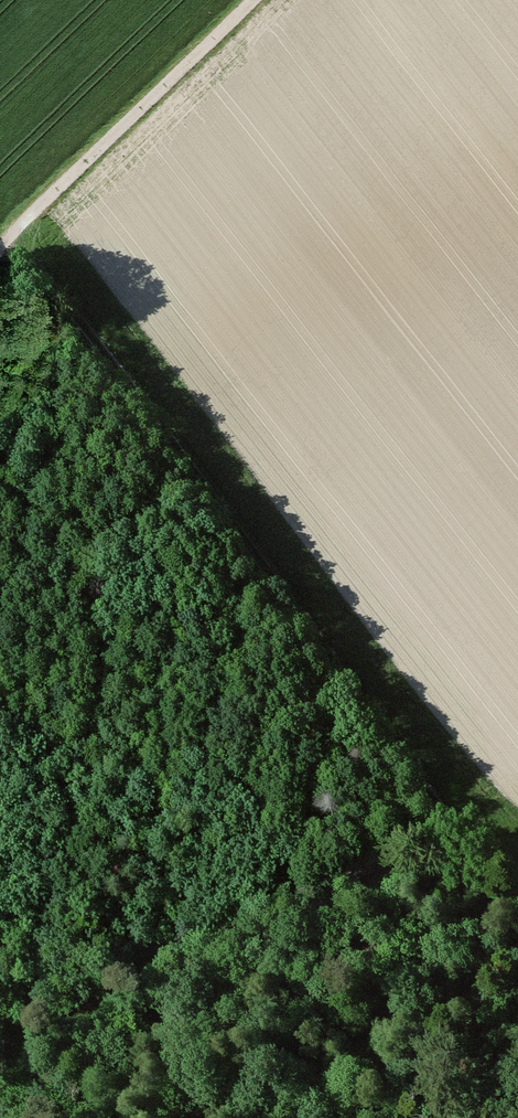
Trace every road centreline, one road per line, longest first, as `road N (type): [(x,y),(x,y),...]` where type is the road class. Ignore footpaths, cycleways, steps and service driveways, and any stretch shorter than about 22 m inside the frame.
road 1 (track): [(517,888),(461,838),(6,237)]
road 2 (track): [(461,838),(425,843),(320,889),(0,1047)]
road 3 (track): [(273,0),(6,237)]

